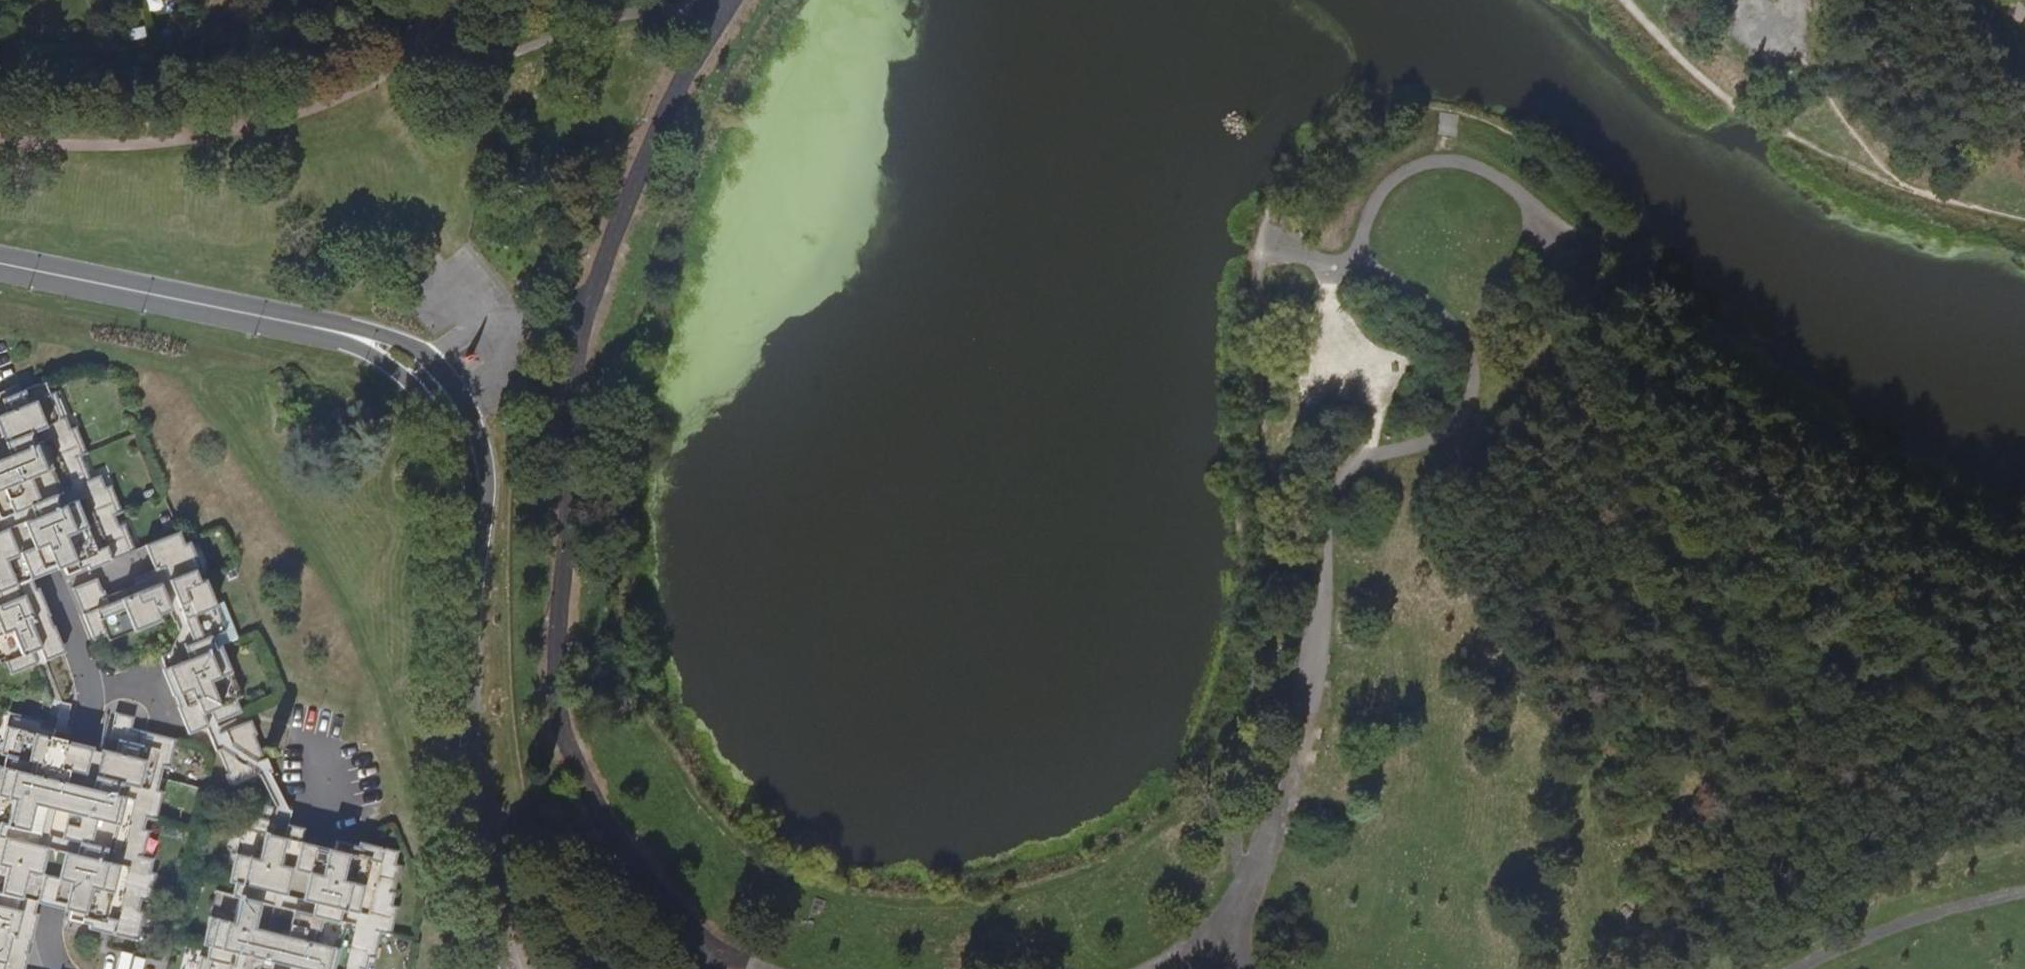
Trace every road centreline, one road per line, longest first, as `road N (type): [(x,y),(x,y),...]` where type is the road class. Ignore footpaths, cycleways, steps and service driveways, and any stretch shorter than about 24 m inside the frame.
road 1 (tertiary): [(500,968),(467,847),(460,777),(457,649),(468,495),(462,442),(430,378),(396,354),(318,326),(0,263)]

